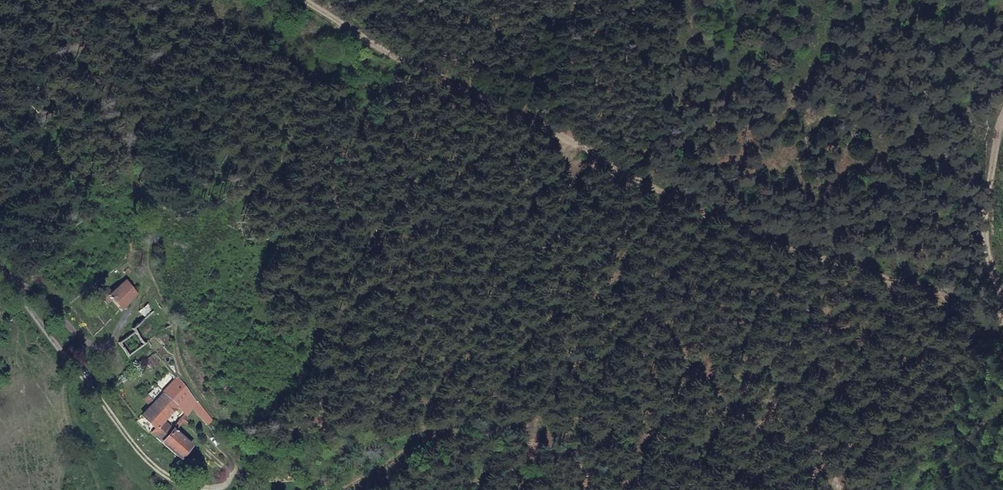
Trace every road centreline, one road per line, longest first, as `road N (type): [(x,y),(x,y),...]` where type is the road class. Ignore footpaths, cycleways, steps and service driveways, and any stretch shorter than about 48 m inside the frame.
road 1 (track): [(319,0),(558,147),(1002,321)]
road 2 (track): [(354,489),(378,474),(358,430),(506,432),(630,449),(798,489)]
road 3 (track): [(834,489),(710,397),(618,307),(558,147)]
road 4 (track): [(156,274),(108,149),(0,34)]

